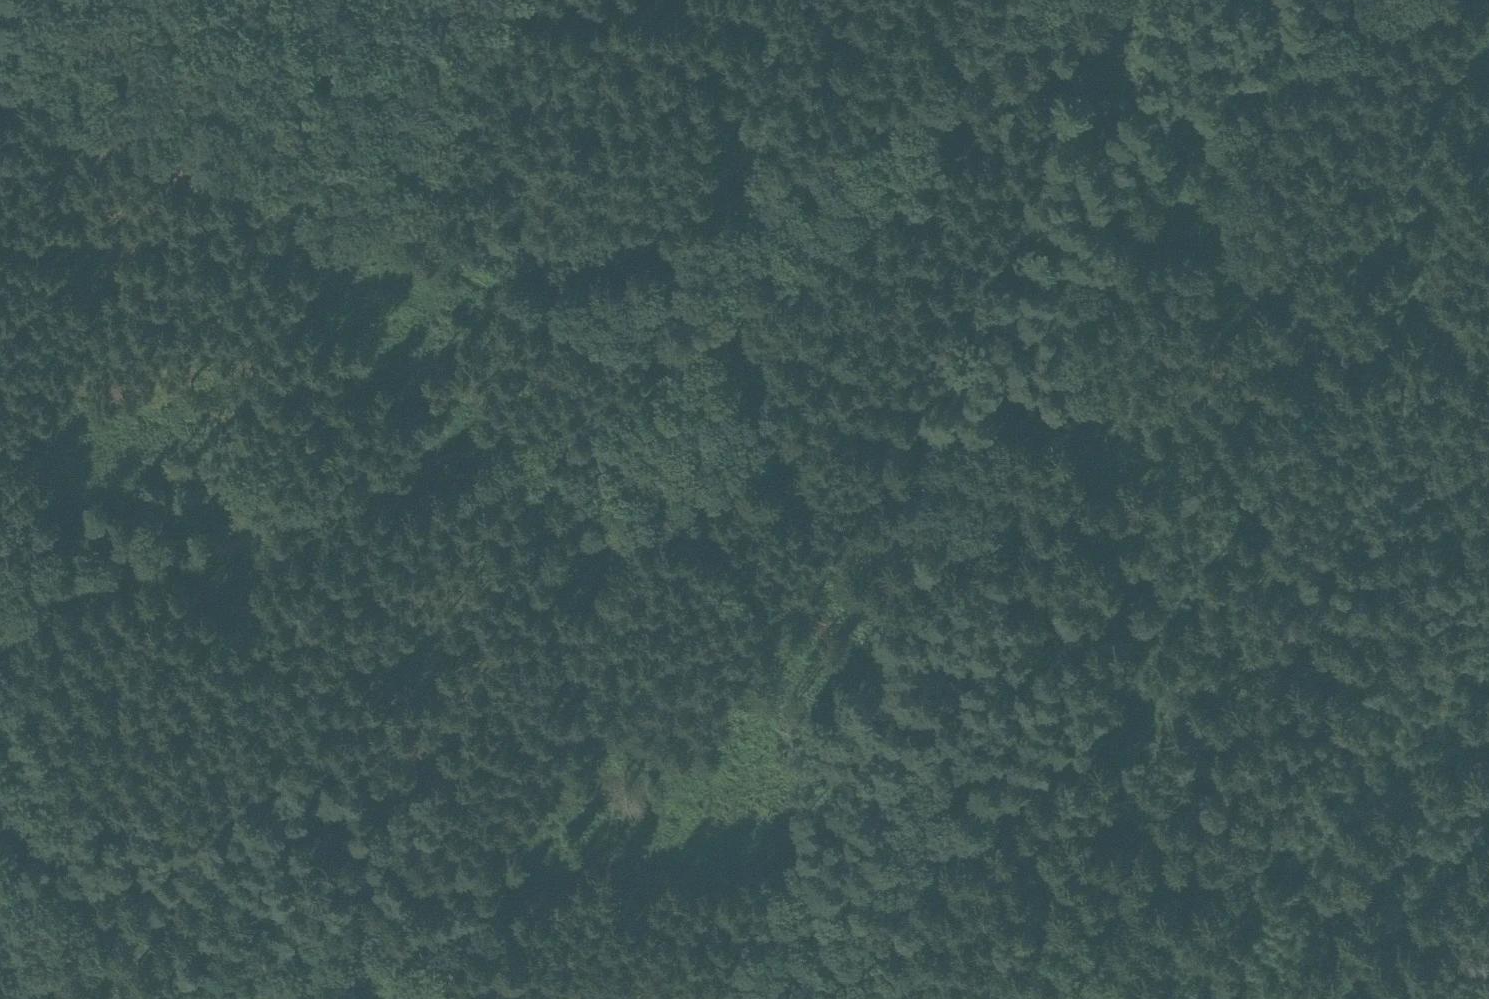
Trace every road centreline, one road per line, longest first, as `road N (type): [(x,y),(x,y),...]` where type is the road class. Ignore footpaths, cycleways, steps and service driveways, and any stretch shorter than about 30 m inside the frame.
road 1 (track): [(0,635),(724,323),(1125,0)]

